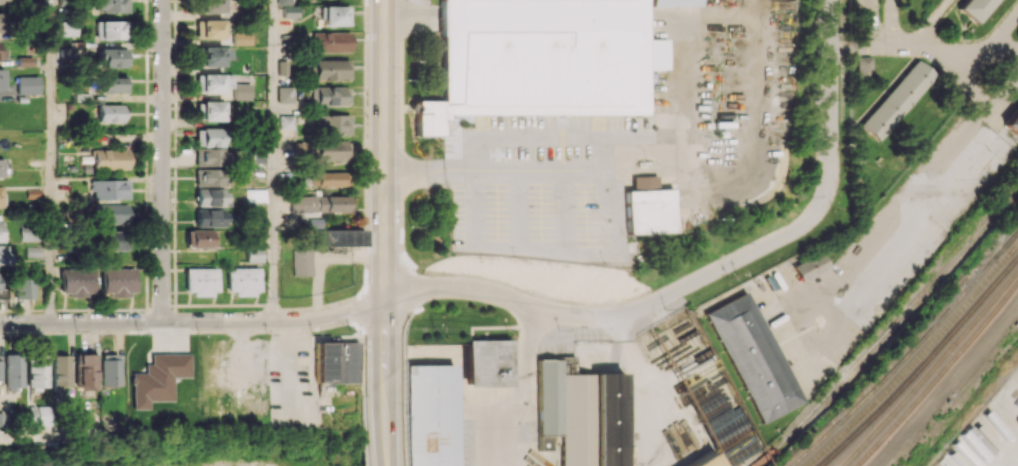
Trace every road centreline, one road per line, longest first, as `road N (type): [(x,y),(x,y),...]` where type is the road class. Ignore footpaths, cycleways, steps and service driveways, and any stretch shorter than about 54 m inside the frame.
road 1 (residential): [(825,198),(793,232),(623,322),(481,289),(387,300)]
road 2 (residential): [(387,300),(274,320),(0,323)]
road 3 (secondary): [(387,0),(387,322)]
road 4 (residential): [(163,0),(163,321)]
road 5 (track): [(872,465),(1017,300)]
road 6 (residential): [(831,0),(825,198)]
road 7 (secondary): [(387,322),(386,465)]

